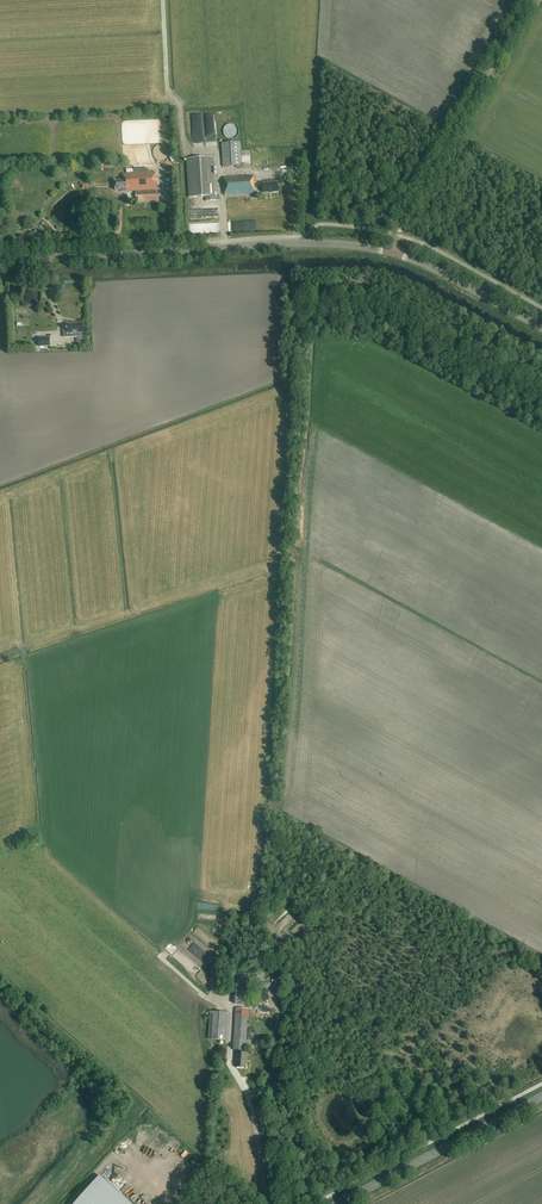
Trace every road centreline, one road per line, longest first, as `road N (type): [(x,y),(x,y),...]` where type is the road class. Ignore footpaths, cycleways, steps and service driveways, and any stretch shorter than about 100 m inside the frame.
road 1 (tertiary): [(0,259),(302,243)]
road 2 (unclassified): [(392,252),(527,0)]
road 3 (primary): [(338,1203),(541,1097)]
road 4 (tertiary): [(392,252),(541,328)]

